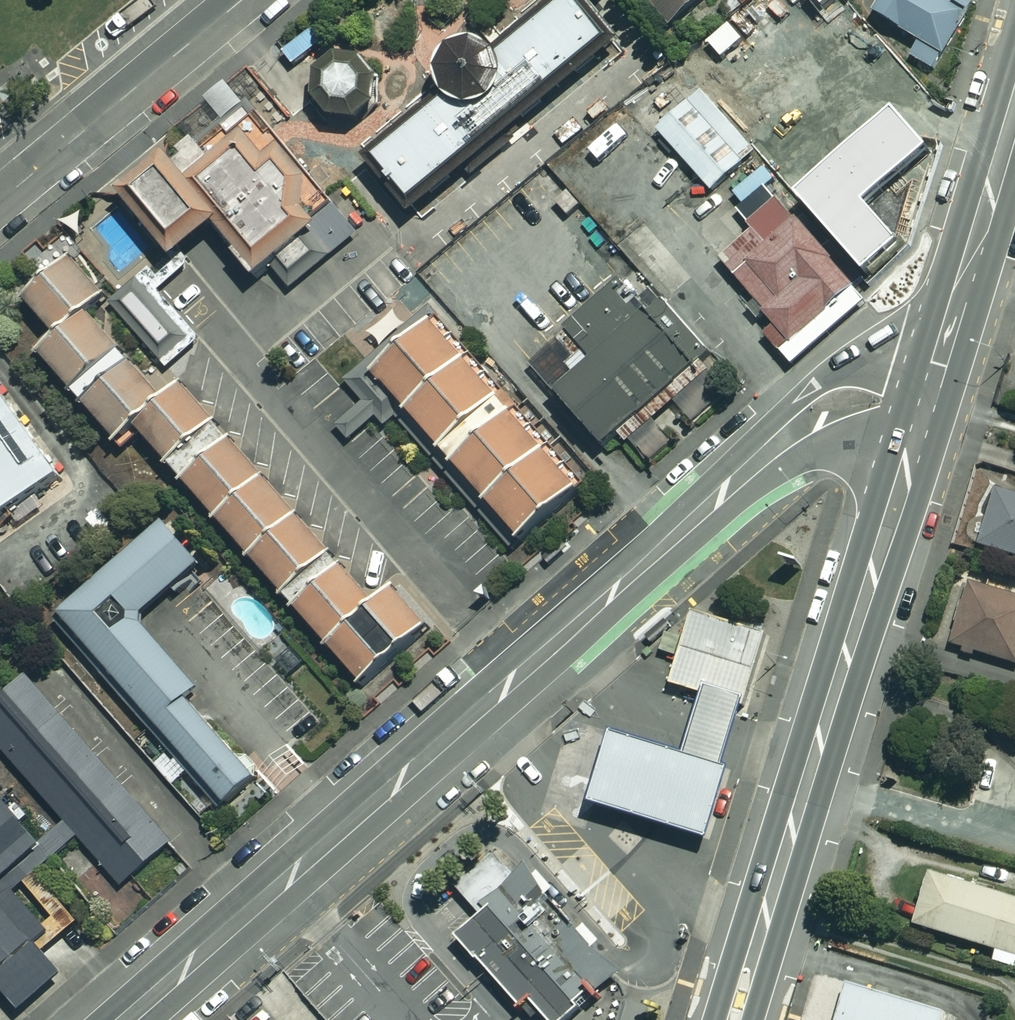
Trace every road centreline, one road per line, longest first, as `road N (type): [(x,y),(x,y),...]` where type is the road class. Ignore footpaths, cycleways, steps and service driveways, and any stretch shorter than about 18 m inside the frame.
road 1 (residential): [(126,1019),(811,418),(861,394),(926,406)]
road 2 (trunk): [(733,1019),(926,406)]
road 3 (residential): [(0,201),(242,0)]
road 4 (trunk): [(926,406),(1014,111)]

